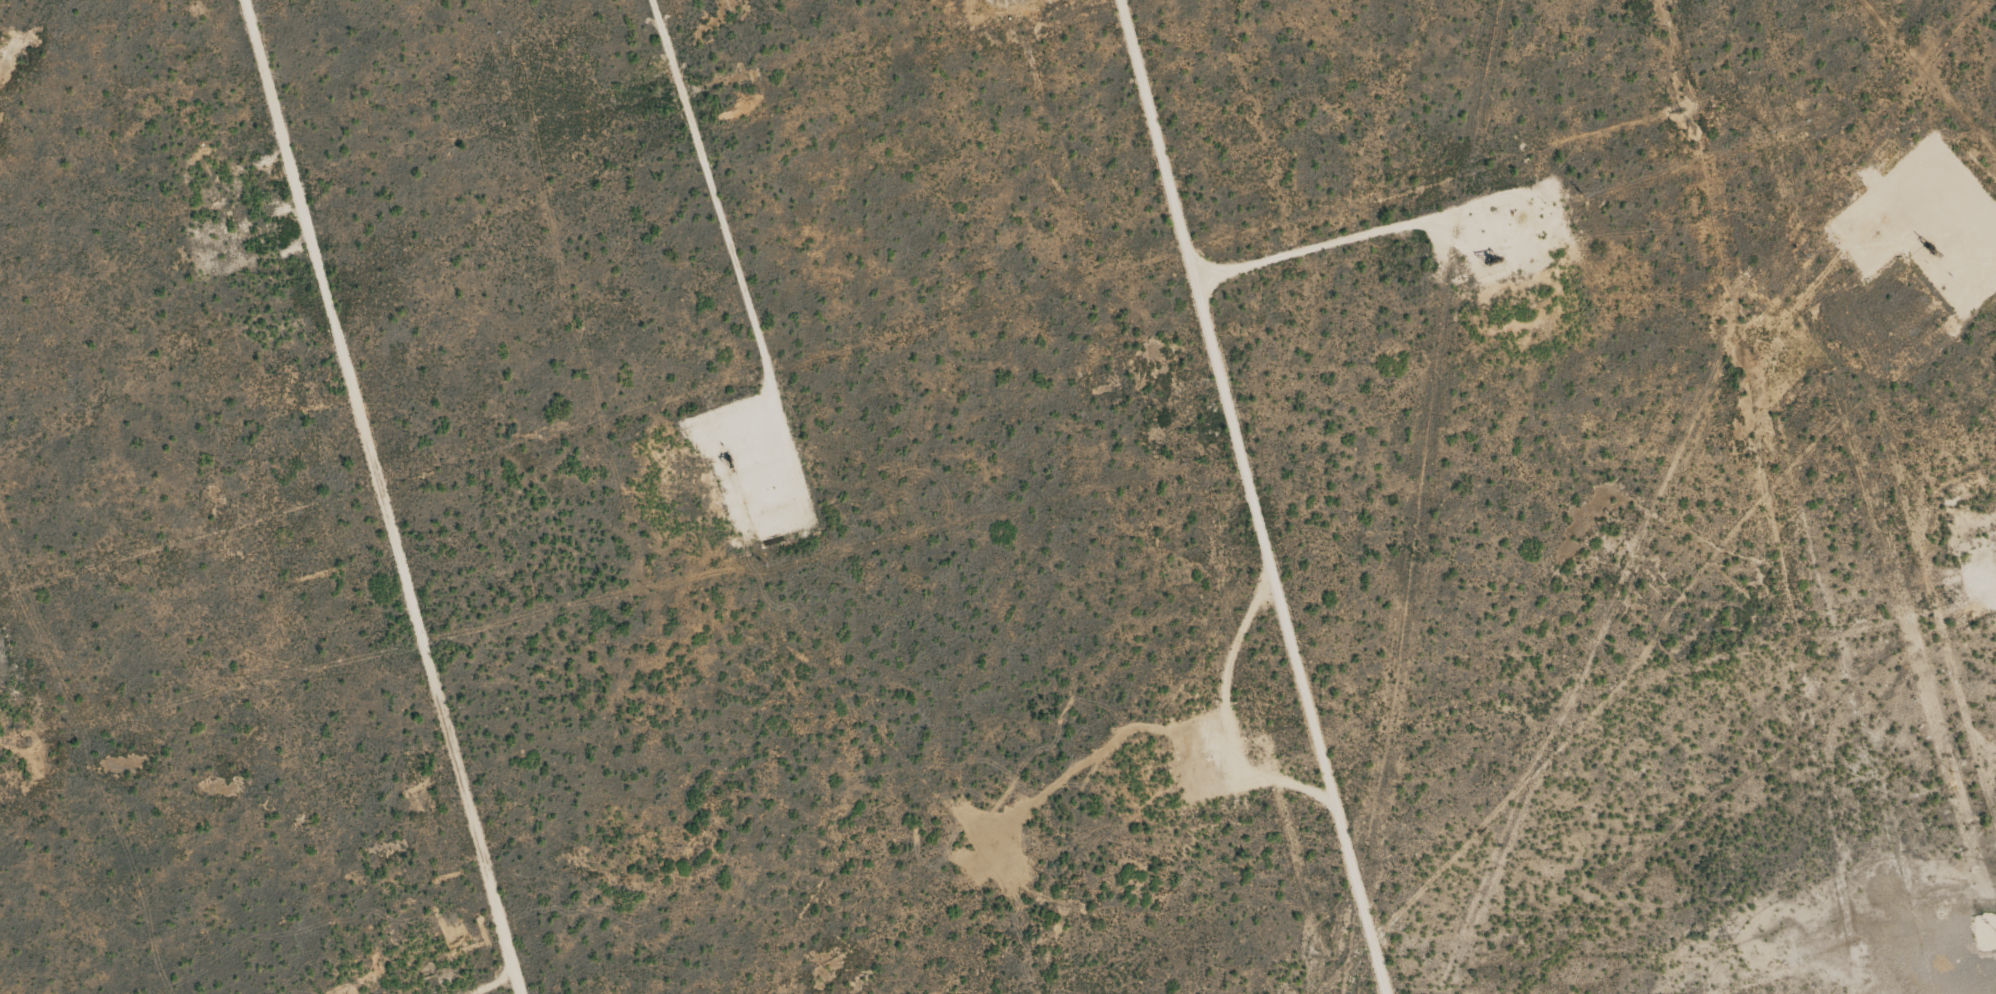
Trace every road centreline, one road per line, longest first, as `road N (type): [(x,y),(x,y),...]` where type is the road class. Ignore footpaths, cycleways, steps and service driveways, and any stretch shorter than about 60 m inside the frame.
road 1 (track): [(247,0),(516,993)]
road 2 (track): [(1390,993),(1124,0)]

